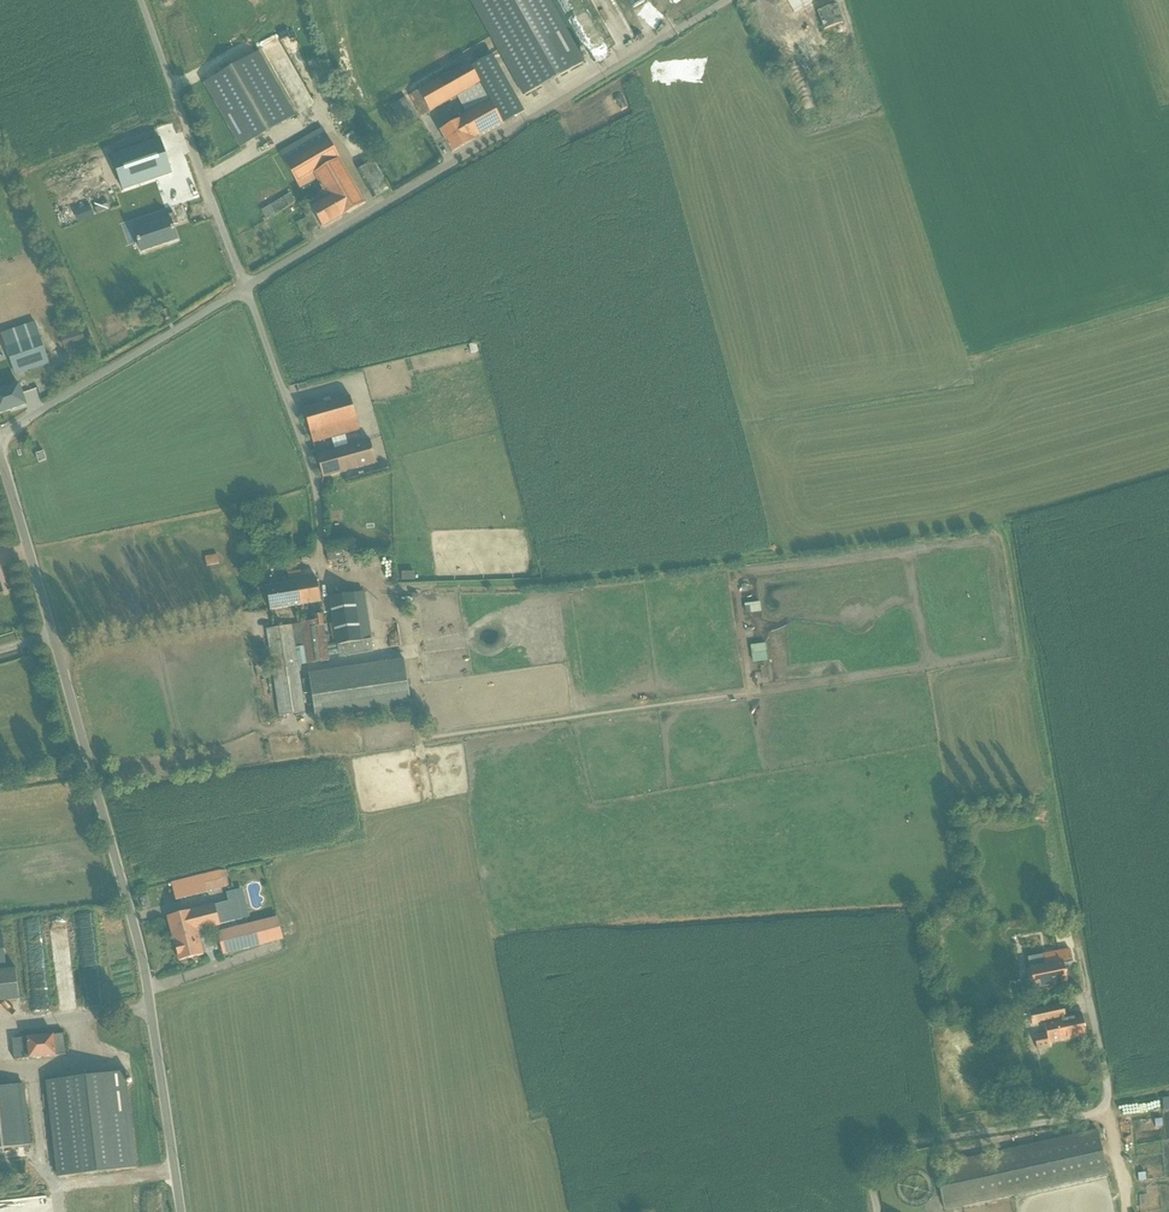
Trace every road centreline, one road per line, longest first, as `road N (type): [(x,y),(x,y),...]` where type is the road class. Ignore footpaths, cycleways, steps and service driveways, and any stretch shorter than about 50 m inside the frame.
road 1 (track): [(1090,992),(1006,521),(542,582),(402,587),(339,581),(326,572),(321,551)]
road 2 (residential): [(150,1008),(0,455)]
road 3 (unclassified): [(246,286),(721,0)]
road 4 (unclassified): [(877,1211),(869,1169),(879,1152),(1106,1106),(1090,992)]
road 5 (unclassified): [(142,0),(246,286)]
road 6 (unclassified): [(0,435),(246,286)]
road 7 (unclassified): [(246,286),(307,458),(321,551)]
road 8 (residential): [(181,1211),(150,1008)]
road 9 (unclassified): [(0,1024),(150,1008)]

